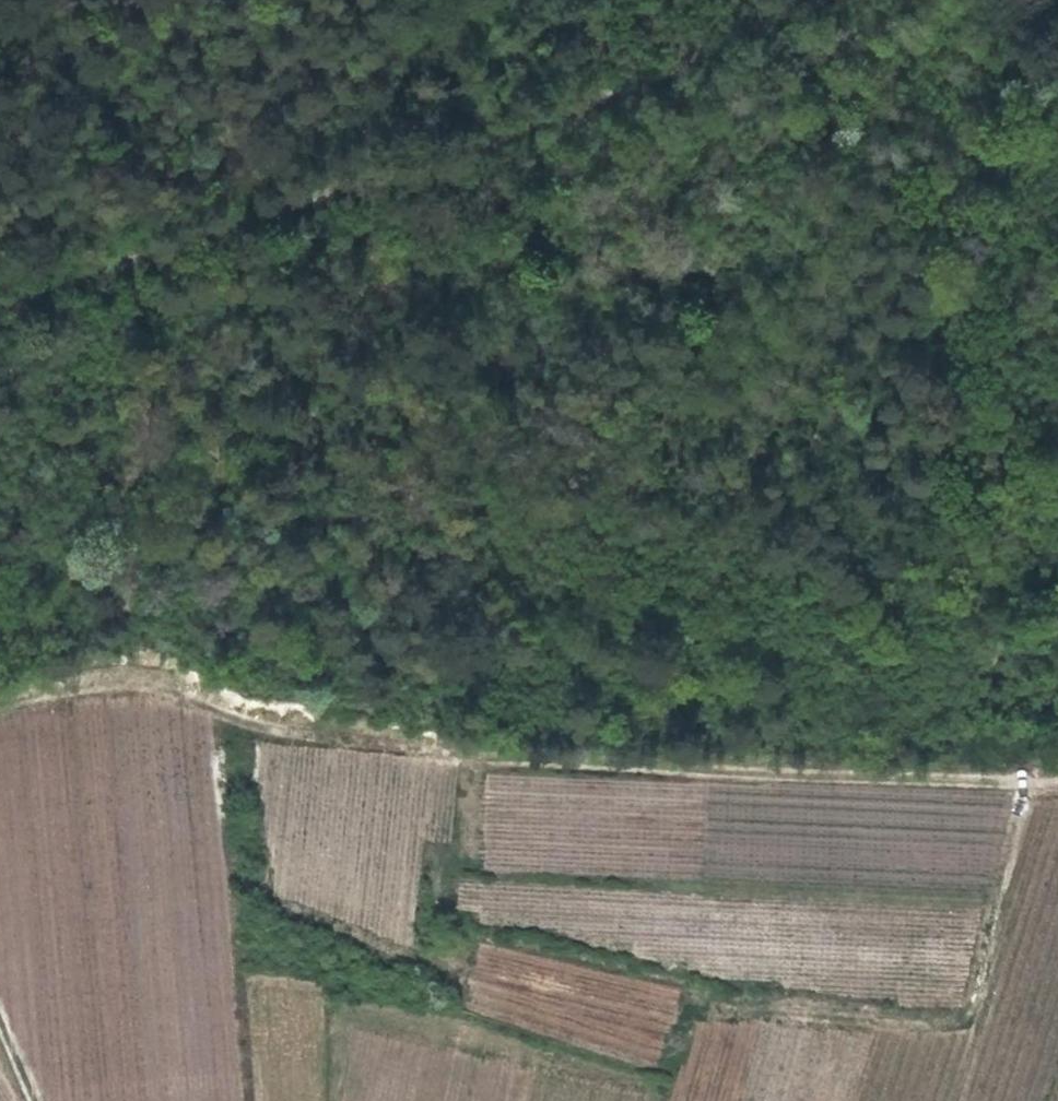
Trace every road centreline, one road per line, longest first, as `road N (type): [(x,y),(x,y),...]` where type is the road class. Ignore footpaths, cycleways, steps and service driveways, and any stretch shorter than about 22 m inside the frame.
road 1 (track): [(0,705),(43,686),(131,677),(415,745),(1057,782)]
road 2 (track): [(798,0),(505,133),(0,310)]

